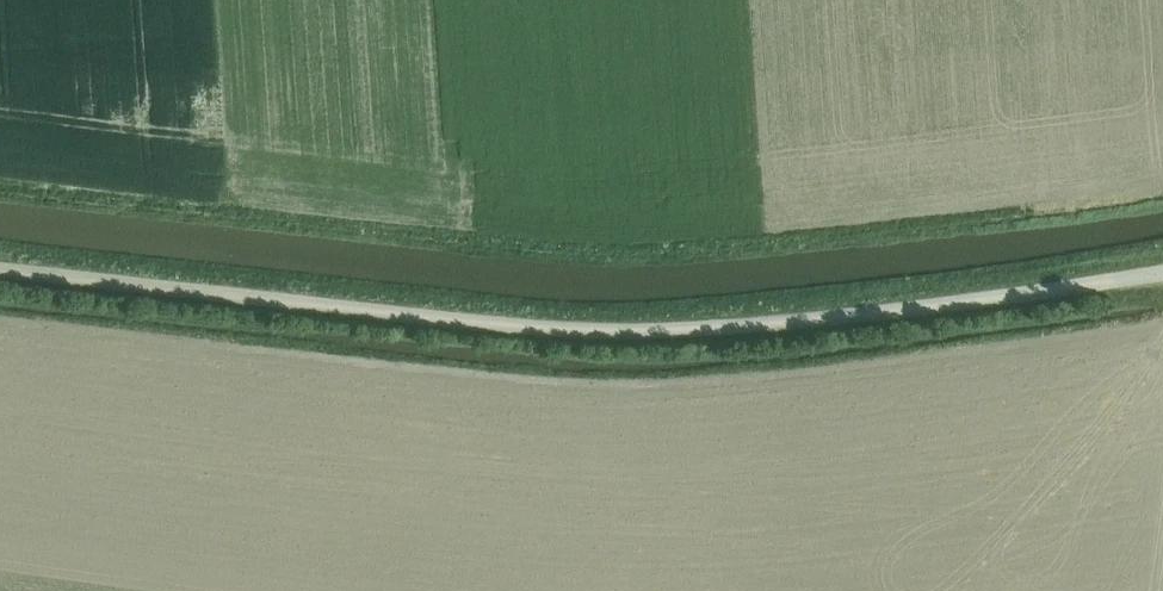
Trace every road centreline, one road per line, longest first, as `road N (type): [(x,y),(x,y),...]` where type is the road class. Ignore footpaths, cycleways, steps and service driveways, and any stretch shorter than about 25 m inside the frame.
road 1 (unclassified): [(0,266),(496,326),(666,329),(887,311),(1162,268)]

